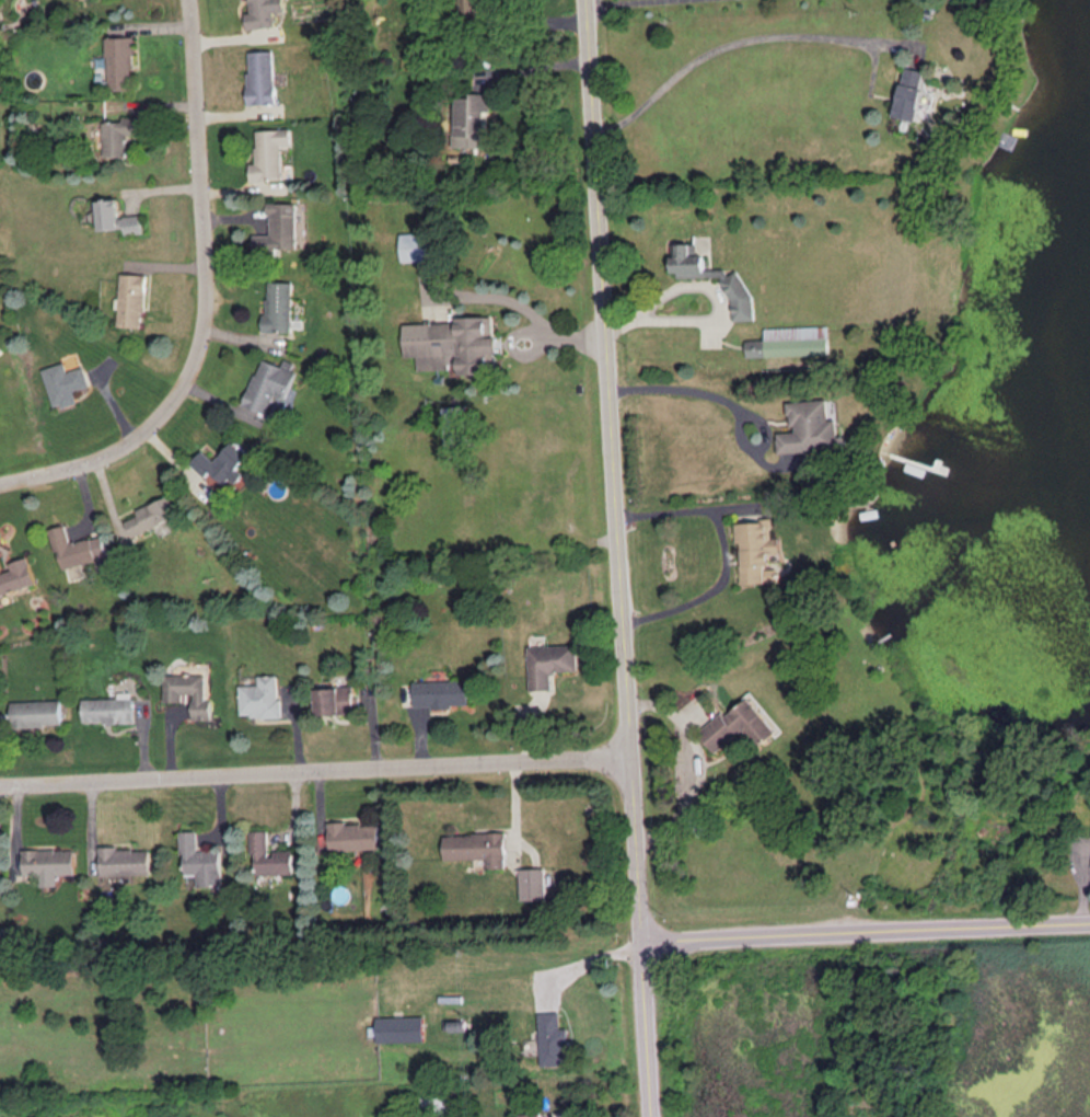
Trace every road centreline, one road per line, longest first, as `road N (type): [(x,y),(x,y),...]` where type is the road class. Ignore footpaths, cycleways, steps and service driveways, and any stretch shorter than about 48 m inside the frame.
road 1 (residential): [(588,0),(645,946)]
road 2 (residential): [(630,750),(0,785)]
road 3 (residential): [(0,488),(127,448),(181,402),(204,358),(213,300),(194,0)]
road 4 (tertiary): [(1089,925),(645,946)]
road 5 (tertiary): [(645,946),(654,1116)]

